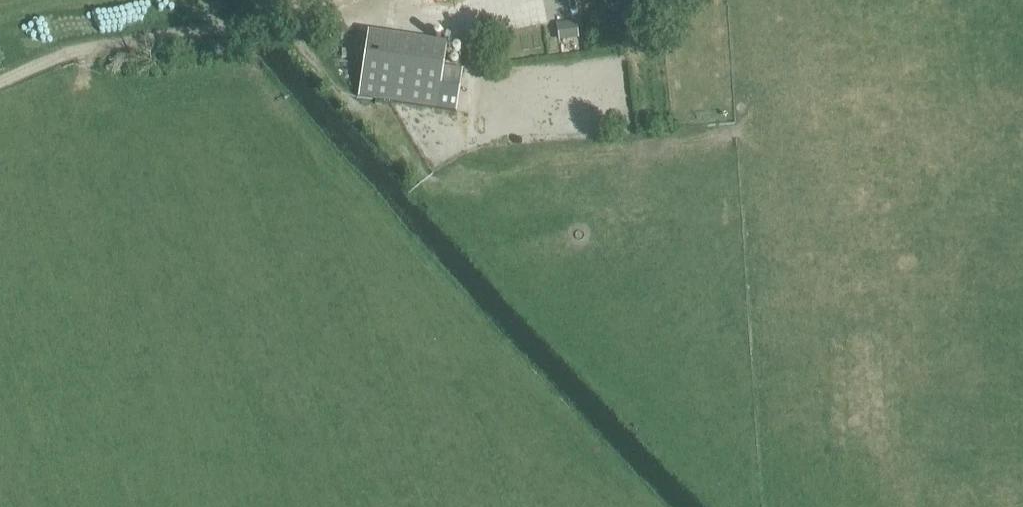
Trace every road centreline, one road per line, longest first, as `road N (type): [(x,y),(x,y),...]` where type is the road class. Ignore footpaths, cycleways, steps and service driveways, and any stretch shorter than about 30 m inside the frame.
road 1 (track): [(0,82),(81,50),(295,16)]

